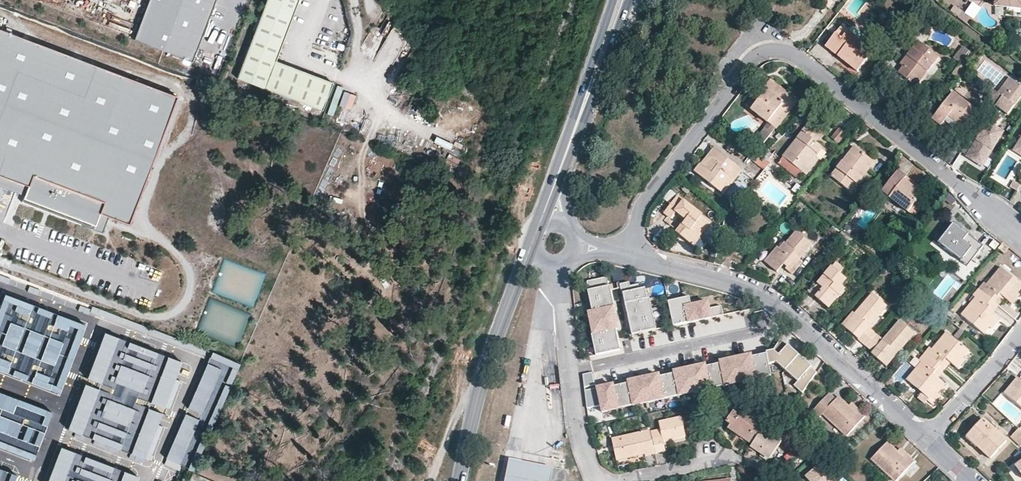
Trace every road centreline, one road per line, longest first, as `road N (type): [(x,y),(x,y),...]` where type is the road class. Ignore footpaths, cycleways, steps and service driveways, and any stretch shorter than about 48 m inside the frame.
road 1 (residential): [(628,255),(639,211),(765,55),(830,87),(1020,240)]
road 2 (residential): [(925,441),(757,293),(628,255)]
road 3 (primary): [(461,480),(485,372),(529,256)]
road 4 (unclassified): [(527,480),(540,443),(561,265)]
road 5 (residential): [(561,265),(571,401),(593,480)]
road 6 (primary): [(612,0),(552,195)]
road 7 (primary): [(564,177),(630,0)]
road 8 (residential): [(925,441),(1020,328)]

